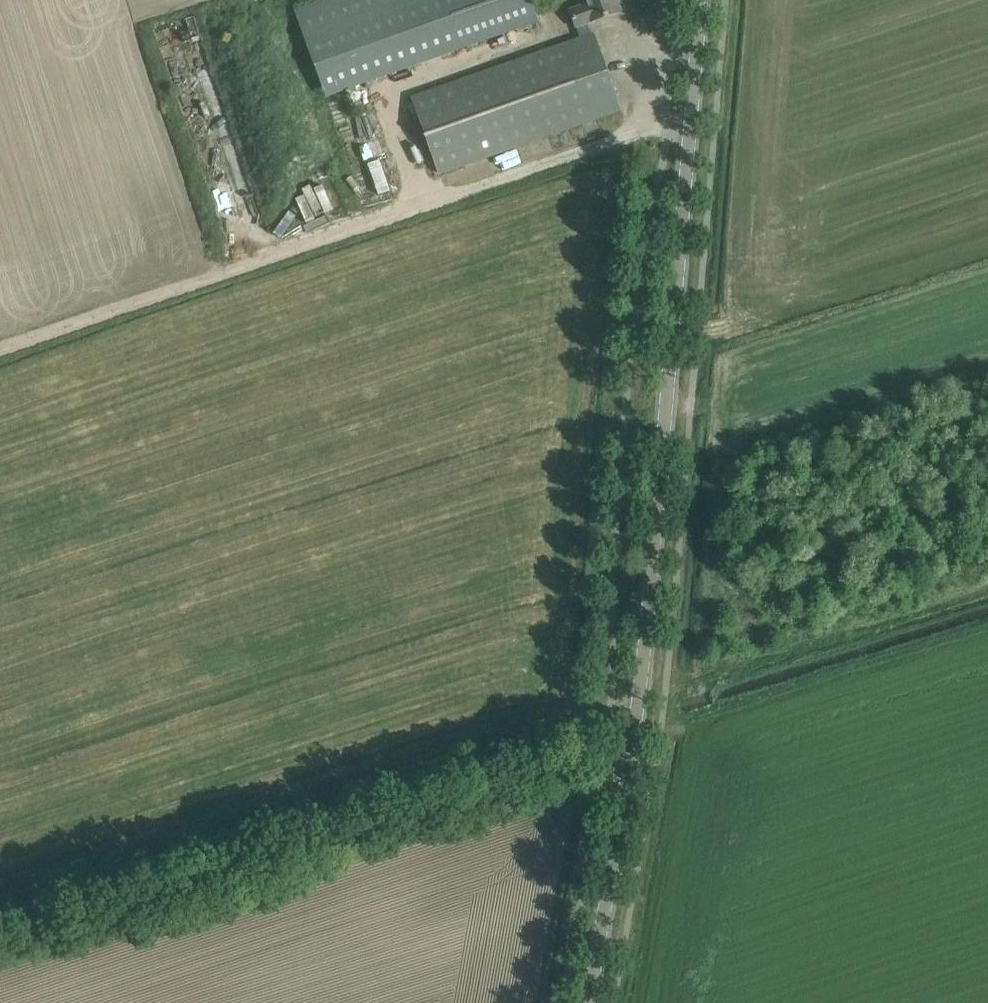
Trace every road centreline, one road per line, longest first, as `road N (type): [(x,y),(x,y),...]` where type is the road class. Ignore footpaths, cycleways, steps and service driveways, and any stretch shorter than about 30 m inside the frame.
road 1 (tertiary): [(589,1002),(641,674),(701,0)]
road 2 (track): [(658,749),(587,757),(0,948)]

